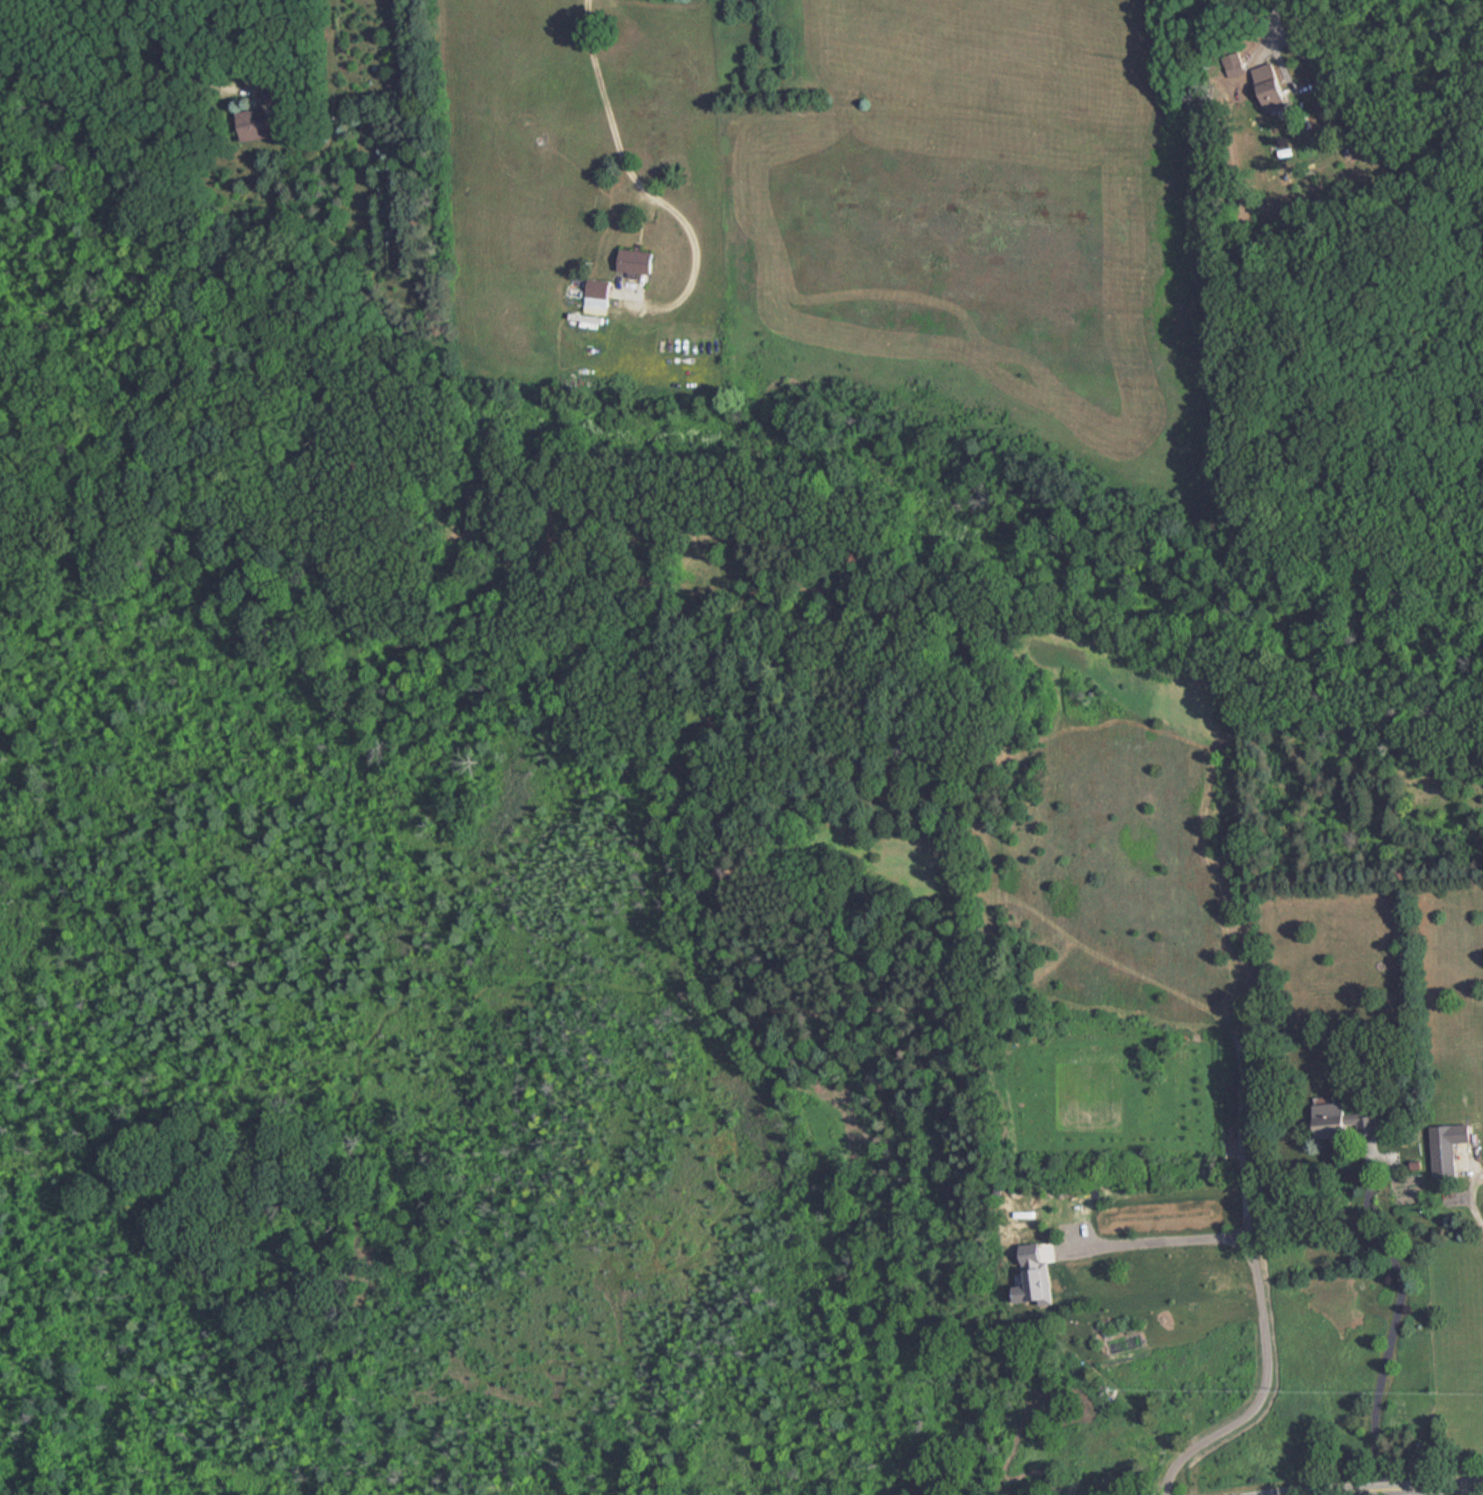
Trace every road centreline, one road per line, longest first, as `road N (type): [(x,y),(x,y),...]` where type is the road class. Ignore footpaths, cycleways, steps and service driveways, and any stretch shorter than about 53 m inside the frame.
road 1 (tertiary): [(1283,1494),(1482,1484)]

